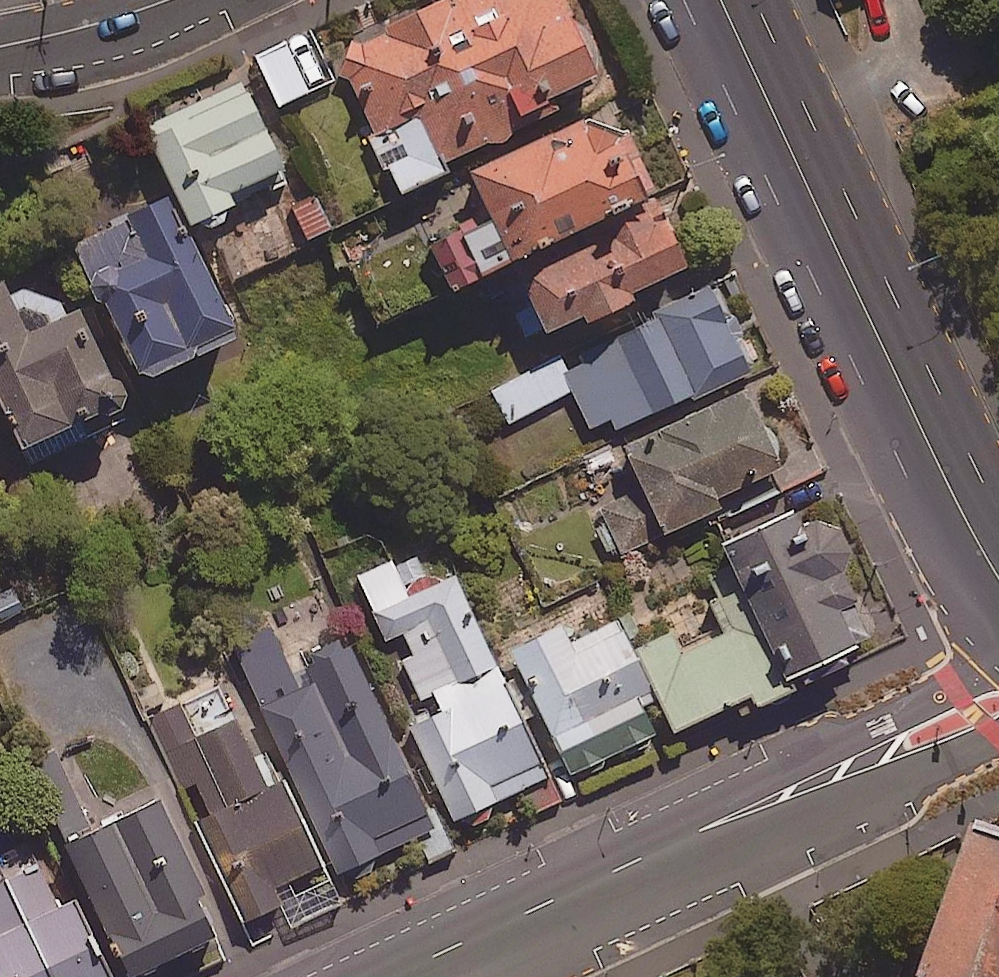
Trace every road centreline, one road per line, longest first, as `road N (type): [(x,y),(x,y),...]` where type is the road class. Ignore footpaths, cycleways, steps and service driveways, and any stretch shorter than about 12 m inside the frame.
road 1 (tertiary): [(405,976),(998,693)]
road 2 (secondary): [(722,0),(998,570)]
road 3 (unclassified): [(171,0),(0,53)]

